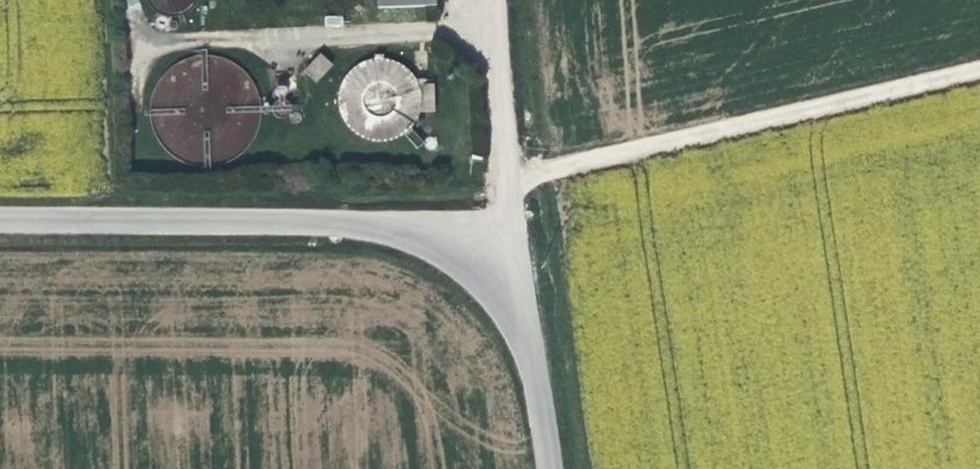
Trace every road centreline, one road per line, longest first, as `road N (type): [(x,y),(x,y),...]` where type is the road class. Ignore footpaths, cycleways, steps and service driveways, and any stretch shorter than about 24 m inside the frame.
road 1 (track): [(979,70),(511,178)]
road 2 (unclassified): [(450,263),(325,222),(0,226)]
road 3 (unclassified): [(488,19),(511,178),(450,263)]
road 4 (unclassified): [(545,468),(526,356),(450,263)]

